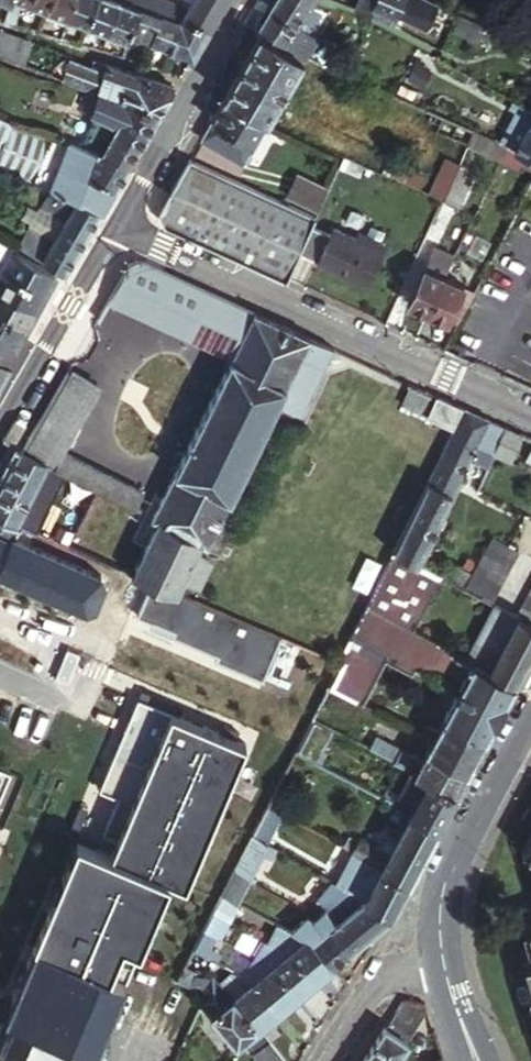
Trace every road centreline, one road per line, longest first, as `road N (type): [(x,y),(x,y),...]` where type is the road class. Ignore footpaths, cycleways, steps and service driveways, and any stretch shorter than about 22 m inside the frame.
road 1 (residential): [(530,413),(122,225)]
road 2 (tertiary): [(530,707),(450,868),(440,926),(444,960)]
road 3 (residential): [(122,225),(254,0)]
road 4 (residential): [(0,435),(122,225)]
road 5 (unclassified): [(444,960),(377,984),(326,1060)]

